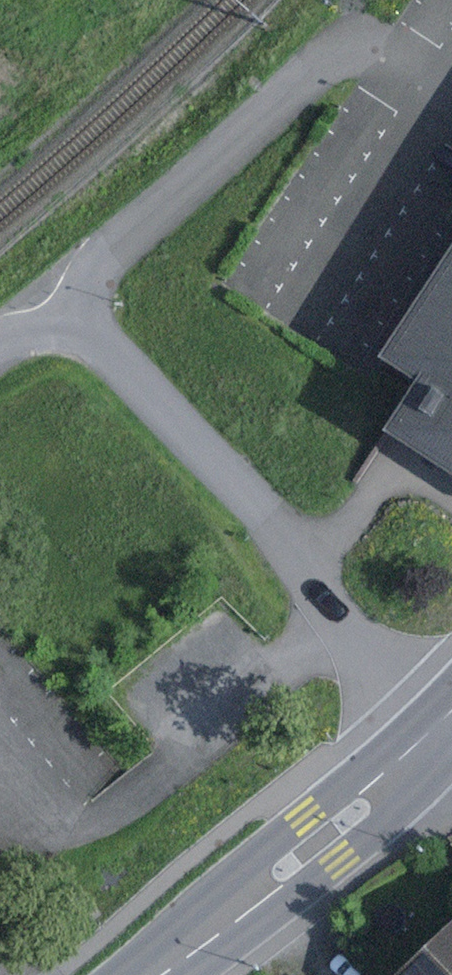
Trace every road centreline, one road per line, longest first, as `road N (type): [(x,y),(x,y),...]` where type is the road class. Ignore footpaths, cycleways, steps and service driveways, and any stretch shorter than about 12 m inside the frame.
road 1 (residential): [(65,298),(275,527),(399,696),(443,723)]
road 2 (unclassified): [(65,298),(352,41)]
road 3 (primary): [(443,723),(328,837),(155,974)]

